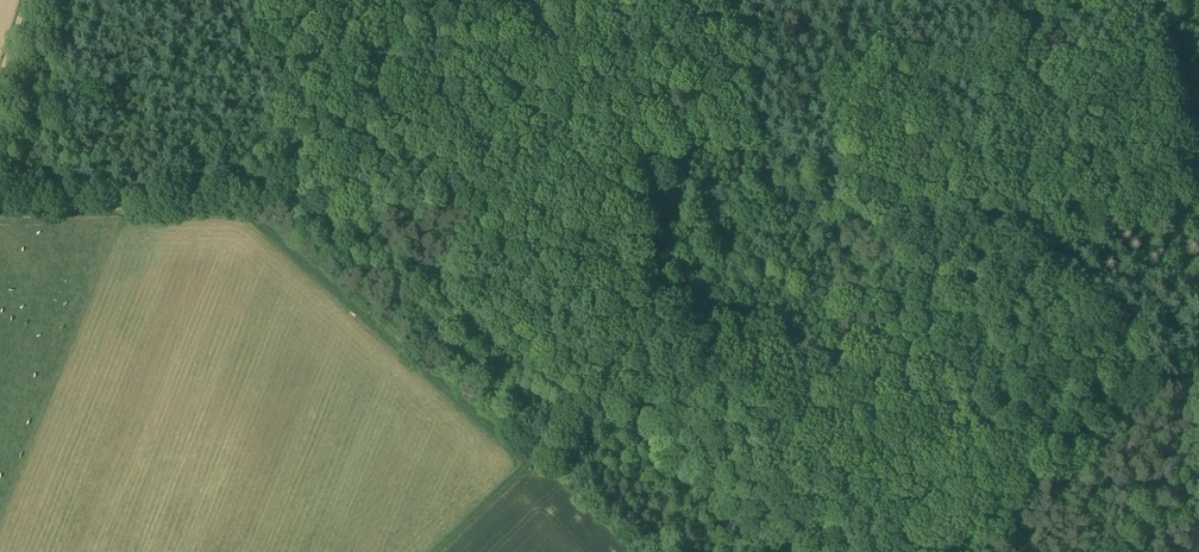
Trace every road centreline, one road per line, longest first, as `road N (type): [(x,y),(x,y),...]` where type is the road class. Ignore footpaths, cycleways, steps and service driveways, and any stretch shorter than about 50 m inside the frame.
road 1 (track): [(0,208),(672,201)]
road 2 (track): [(796,201),(788,219),(444,551)]
road 3 (track): [(796,201),(1172,202),(1198,210)]
road 4 (track): [(274,0),(312,204)]
road 5 (track): [(672,201),(633,0)]
road 6 (track): [(672,201),(796,201)]

